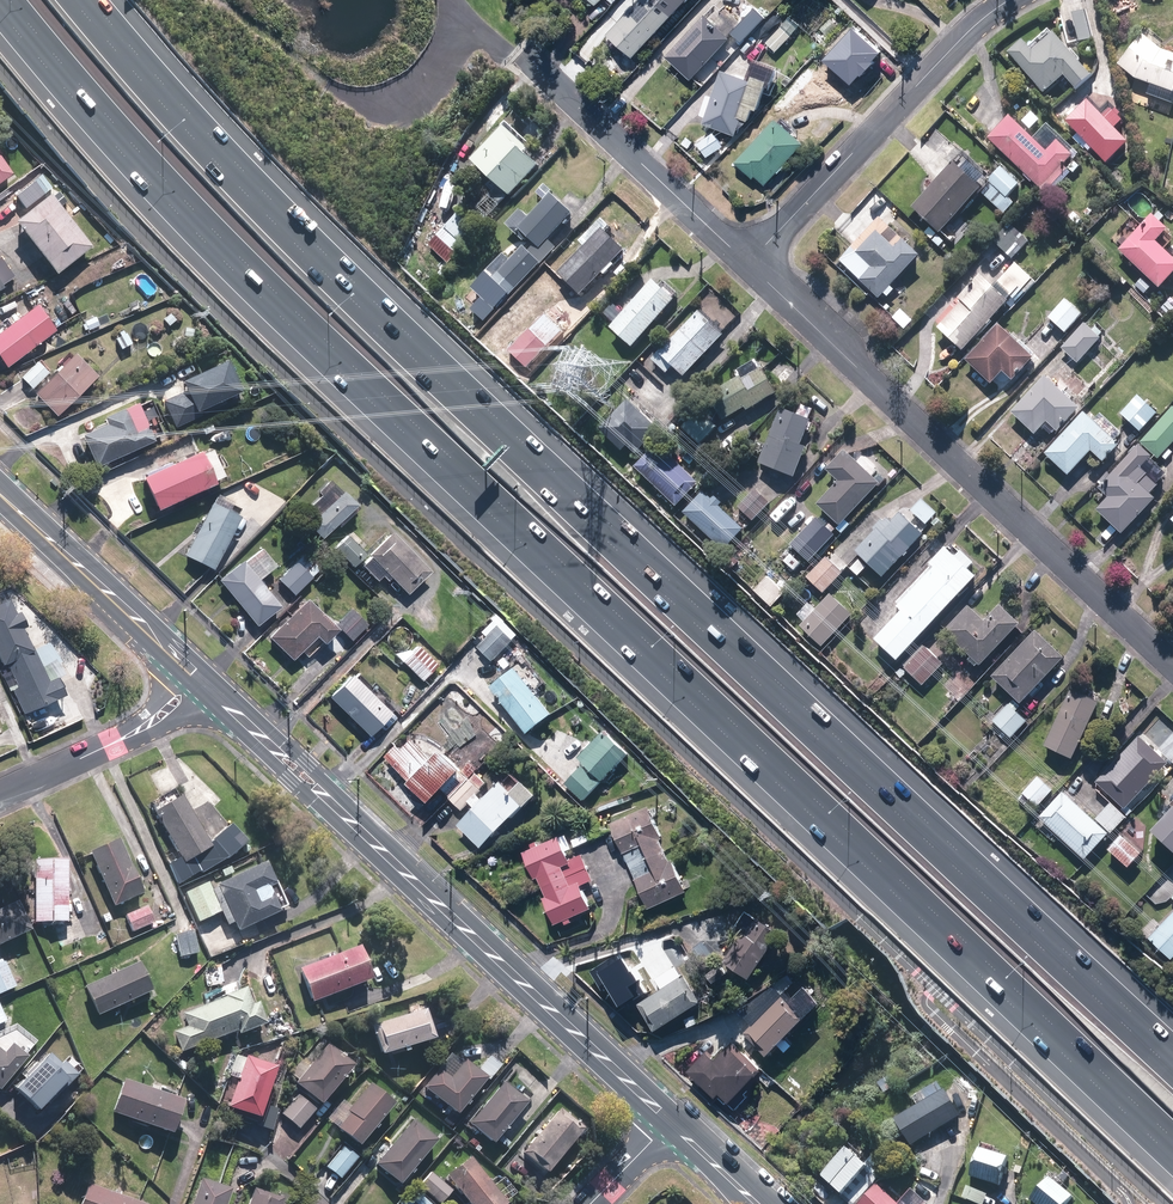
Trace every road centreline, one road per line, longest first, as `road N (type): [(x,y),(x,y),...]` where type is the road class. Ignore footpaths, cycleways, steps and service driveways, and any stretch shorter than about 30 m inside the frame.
road 1 (motorway): [(1172,1153),(293,330),(0,10)]
road 2 (motorway): [(82,0),(248,195),(390,336),(1172,1065)]
road 3 (secondary): [(669,1119),(206,680)]
road 4 (residential): [(747,263),(1172,663)]
road 5 (residential): [(1007,0),(970,27),(747,263)]
road 6 (residential): [(524,54),(747,263)]
road 7 (secondary): [(206,680),(0,489)]
road 8 (residential): [(0,795),(143,730),(206,680)]
road 9 (track): [(219,0),(333,90)]
road 10 (secondary): [(758,1203),(669,1119)]

